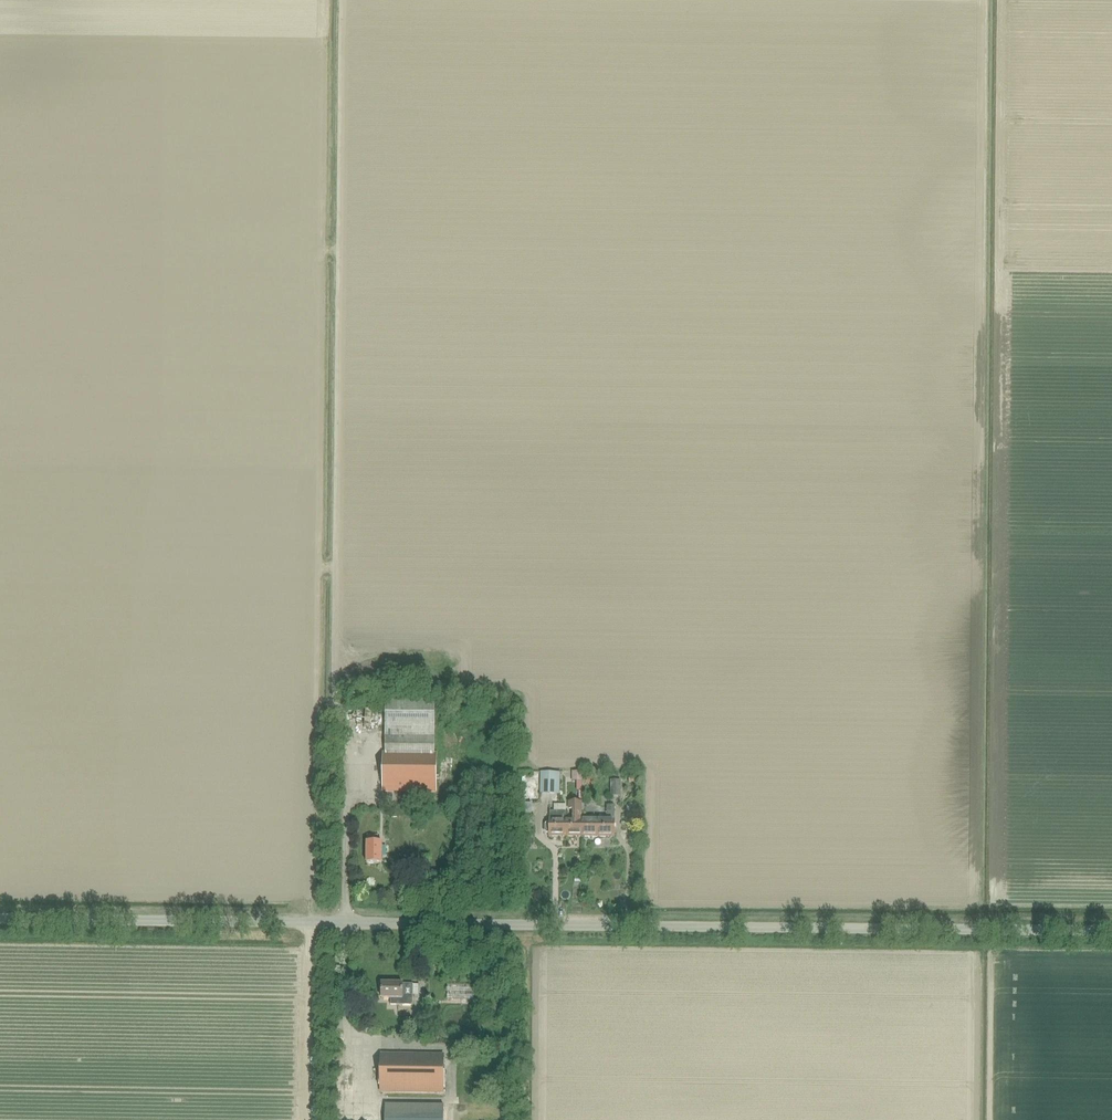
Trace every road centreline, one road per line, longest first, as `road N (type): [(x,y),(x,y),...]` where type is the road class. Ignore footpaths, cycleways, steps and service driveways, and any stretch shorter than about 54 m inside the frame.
road 1 (unclassified): [(1111,931),(0,919)]

